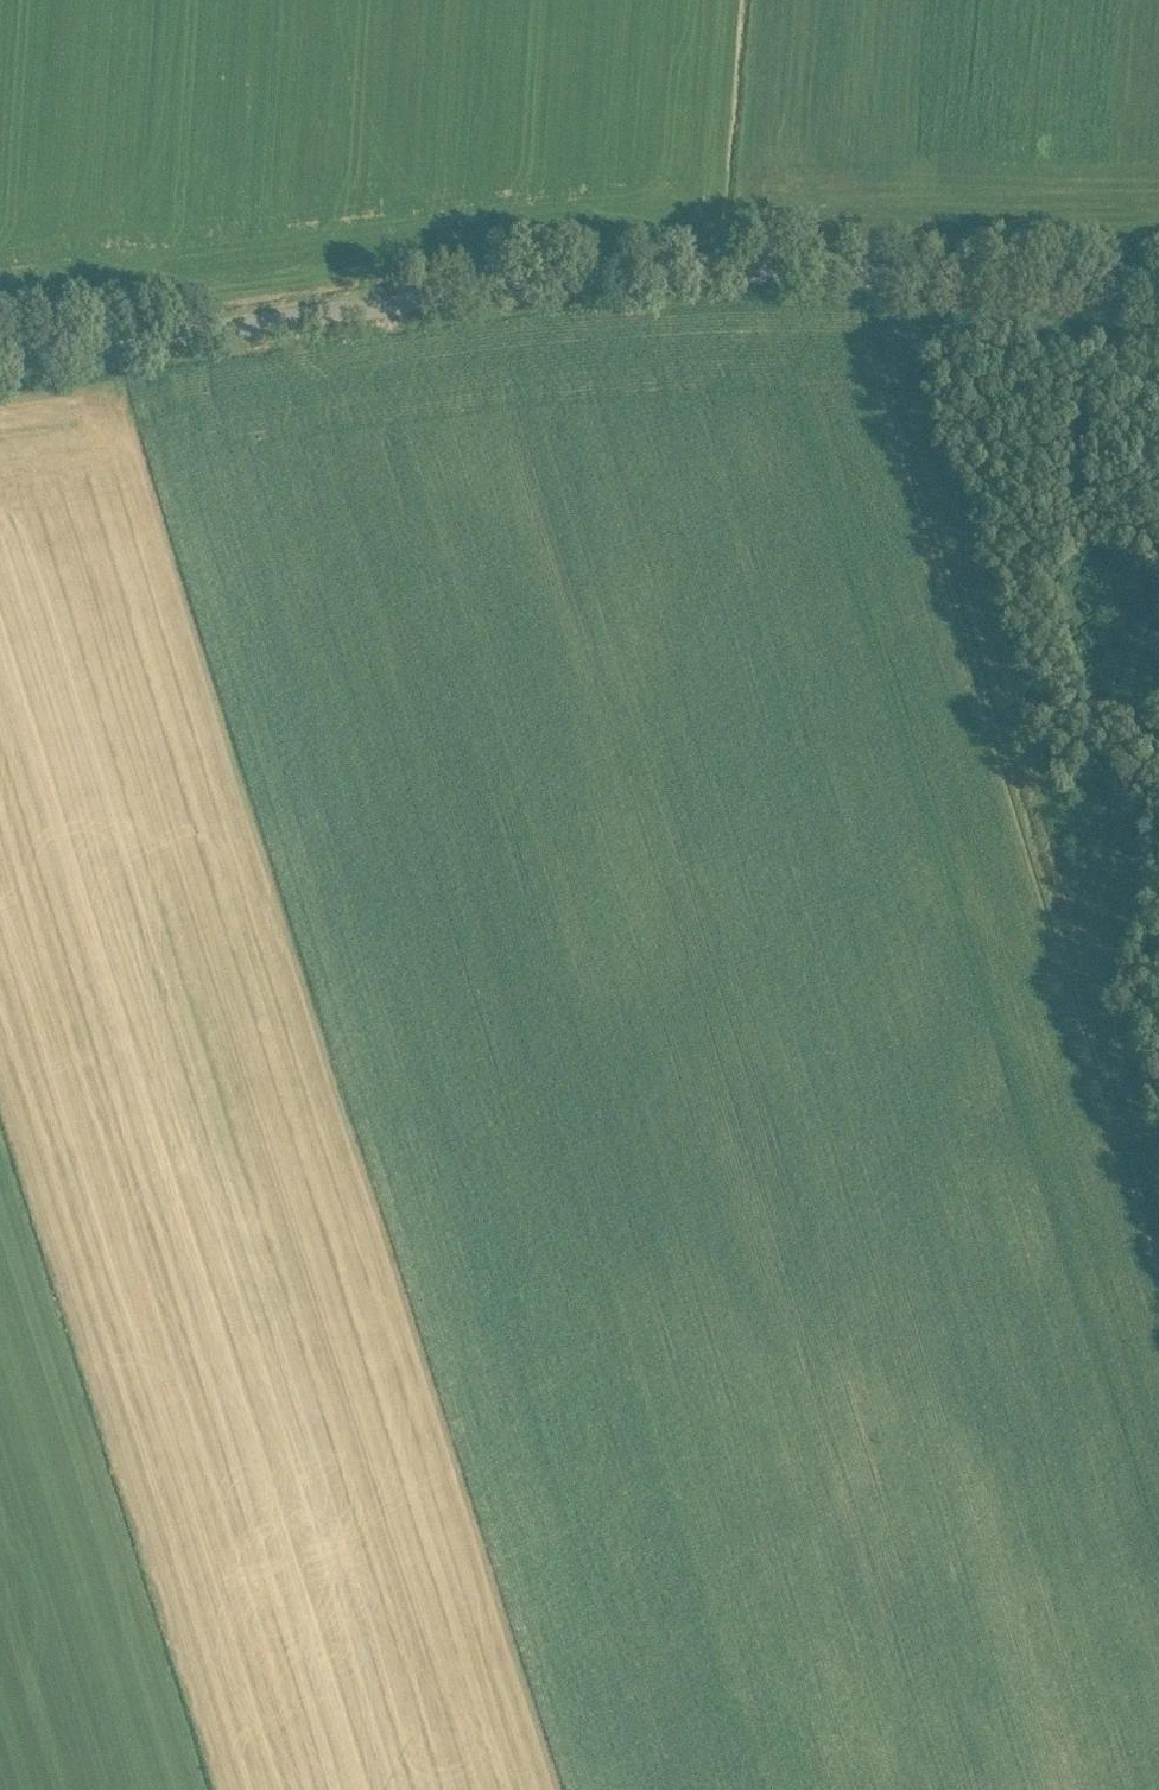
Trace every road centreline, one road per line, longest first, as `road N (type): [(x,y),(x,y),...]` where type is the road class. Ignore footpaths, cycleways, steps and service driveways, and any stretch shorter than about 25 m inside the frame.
road 1 (unclassified): [(0,358),(619,271),(1015,270),(1158,286)]

